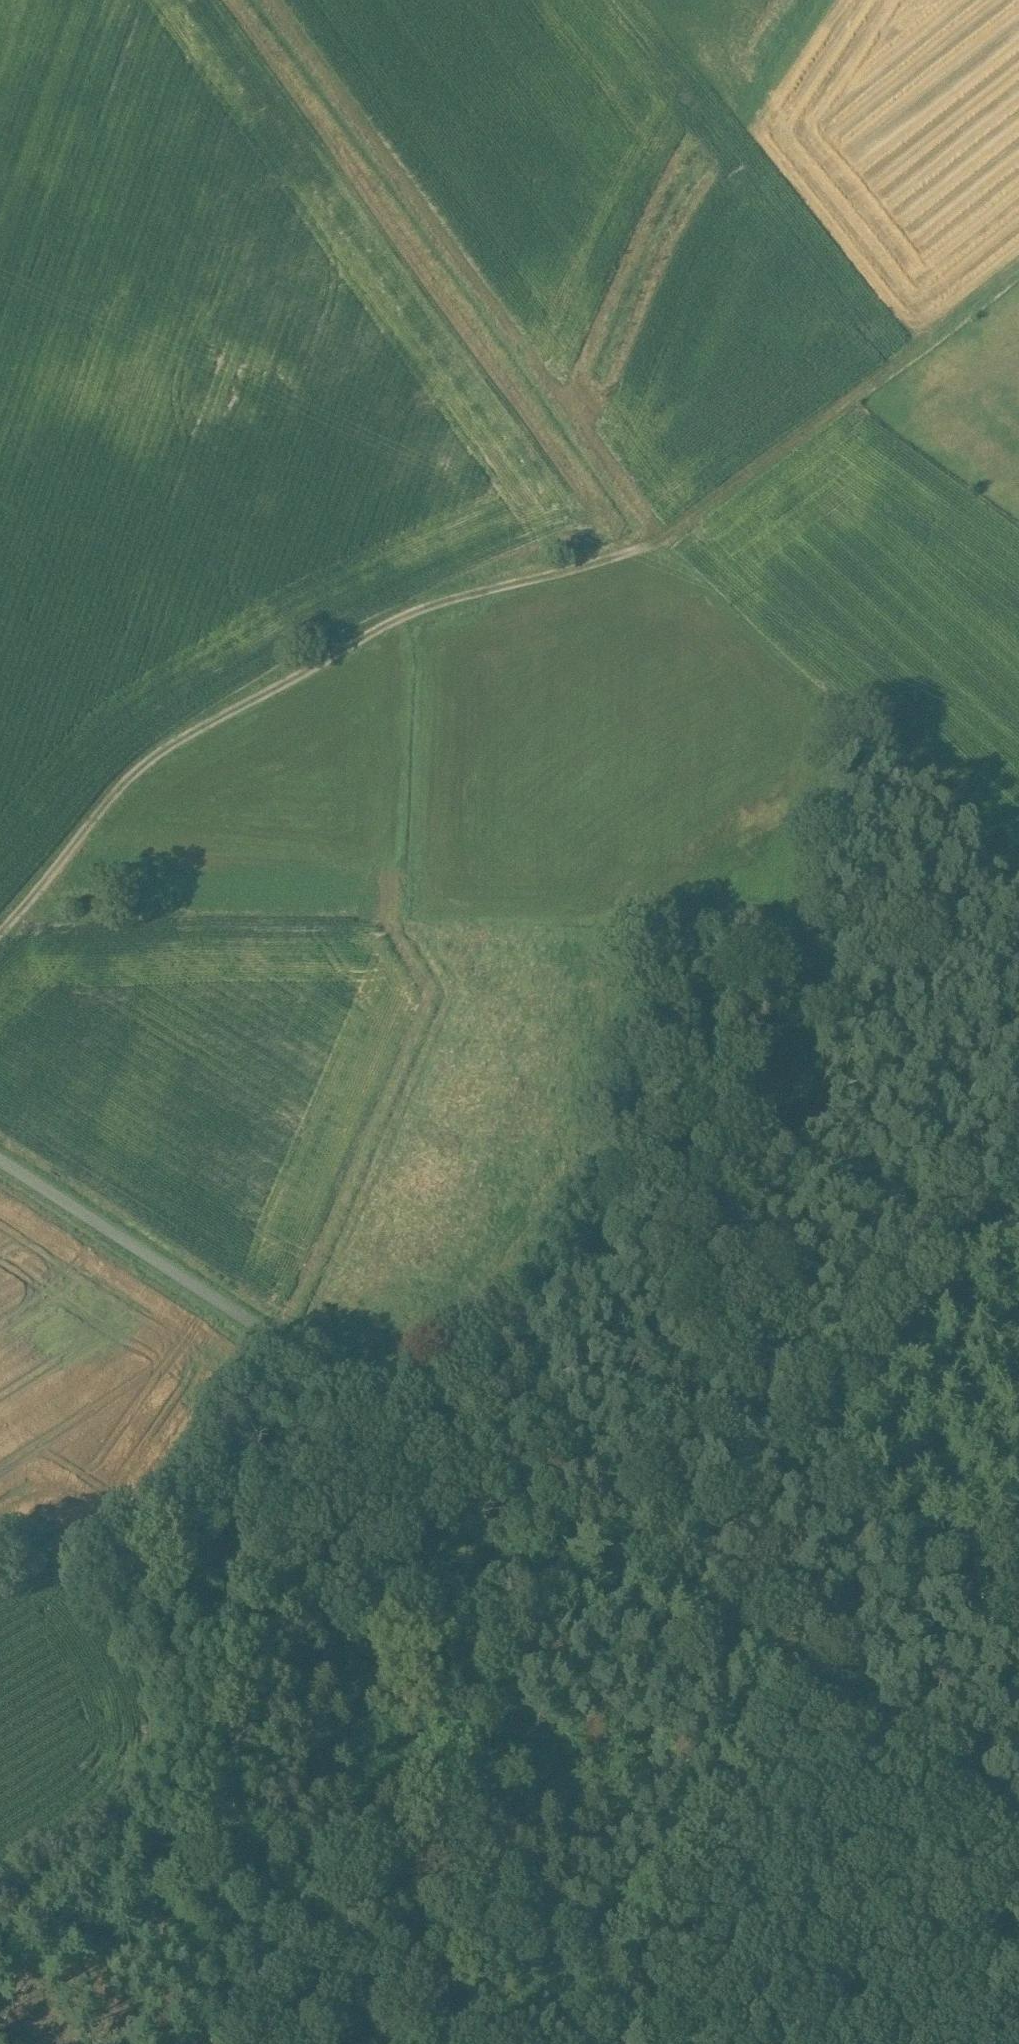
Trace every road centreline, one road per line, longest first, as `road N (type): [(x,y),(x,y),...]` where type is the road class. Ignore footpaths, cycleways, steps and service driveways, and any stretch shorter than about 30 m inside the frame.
road 1 (unclassified): [(0,1162),(455,1448),(1018,1834)]
road 2 (track): [(0,934),(138,770),(190,732),(420,610),(669,536),(855,397)]

